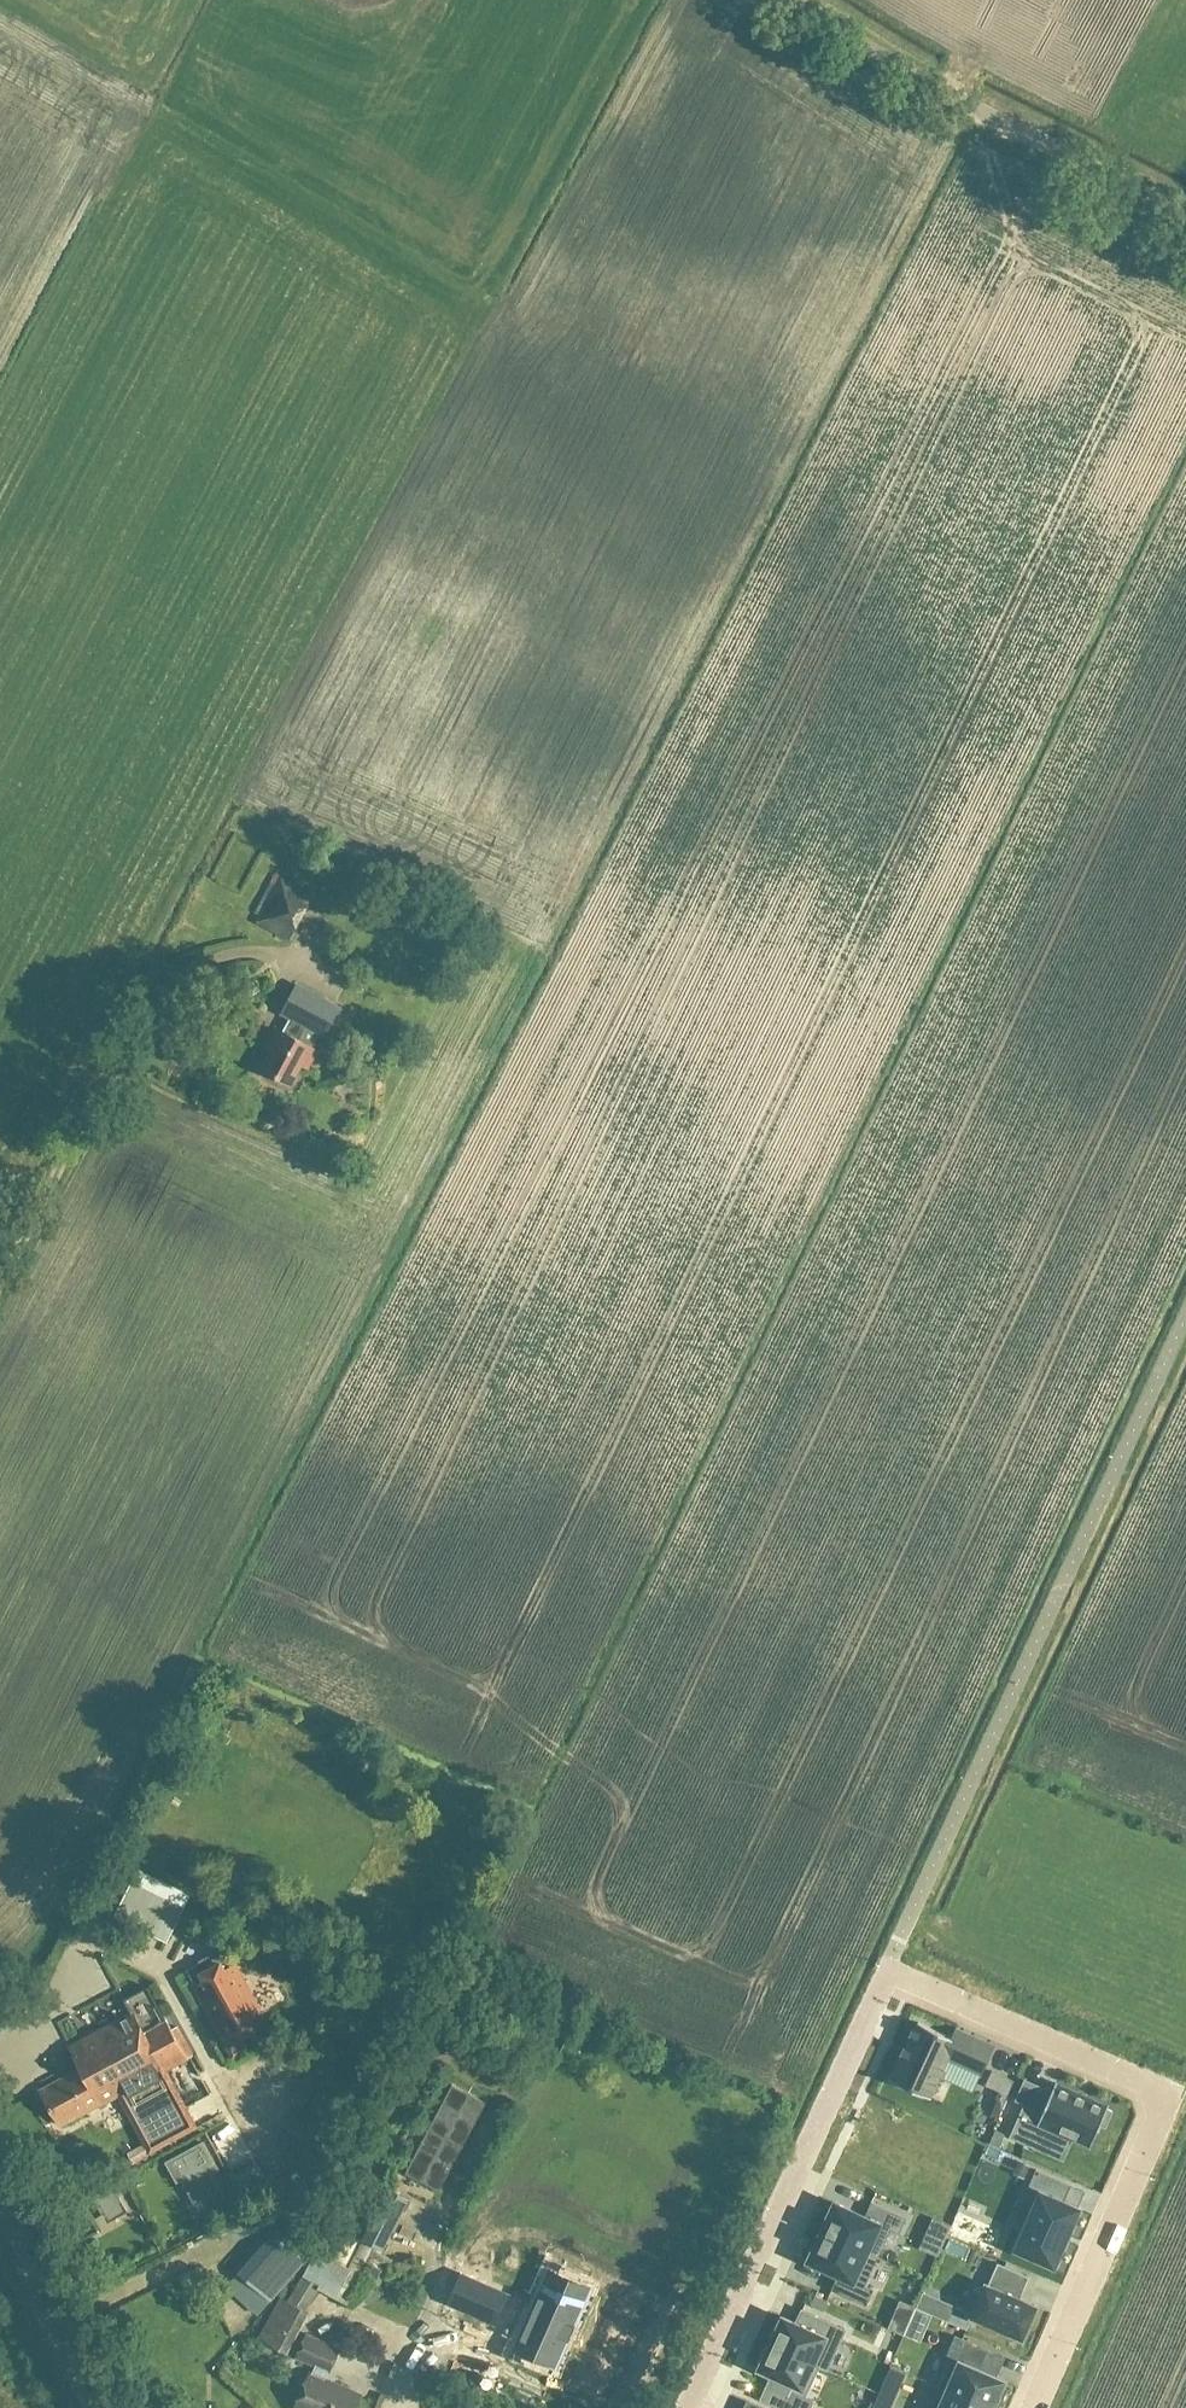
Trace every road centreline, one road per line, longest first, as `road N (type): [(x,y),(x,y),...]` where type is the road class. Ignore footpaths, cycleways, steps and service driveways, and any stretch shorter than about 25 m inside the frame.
road 1 (residential): [(1033,2407),(1169,2095),(886,1970)]
road 2 (unclassified): [(684,2407),(886,1970)]
road 3 (unclassified): [(1185,214),(842,45),(784,0)]
road 4 (tertiary): [(92,2407),(0,2228)]

